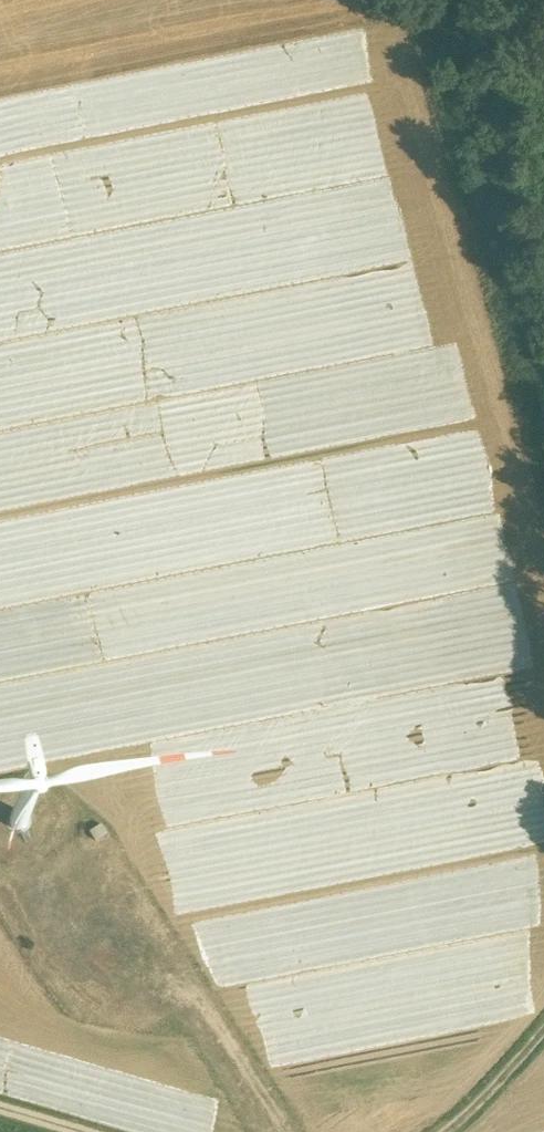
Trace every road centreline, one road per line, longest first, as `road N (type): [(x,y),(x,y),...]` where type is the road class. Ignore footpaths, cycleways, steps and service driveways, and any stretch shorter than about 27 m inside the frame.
road 1 (track): [(59,822),(262,1131)]

